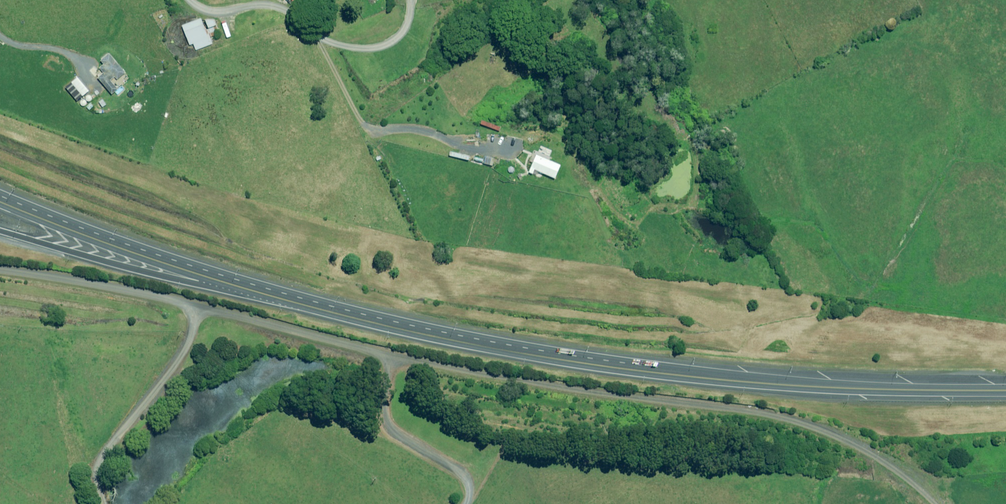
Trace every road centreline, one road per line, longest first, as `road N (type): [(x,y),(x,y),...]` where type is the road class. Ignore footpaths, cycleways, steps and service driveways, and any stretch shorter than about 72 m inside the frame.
road 1 (unclassified): [(936,503),(908,478),(826,431),(724,405),(373,350),(0,267)]
road 2 (trunk): [(282,300),(441,337),(669,373),(849,390),(1005,392)]
road 3 (trunk): [(0,200),(282,300)]
road 4 (trunk): [(282,300),(0,230)]

